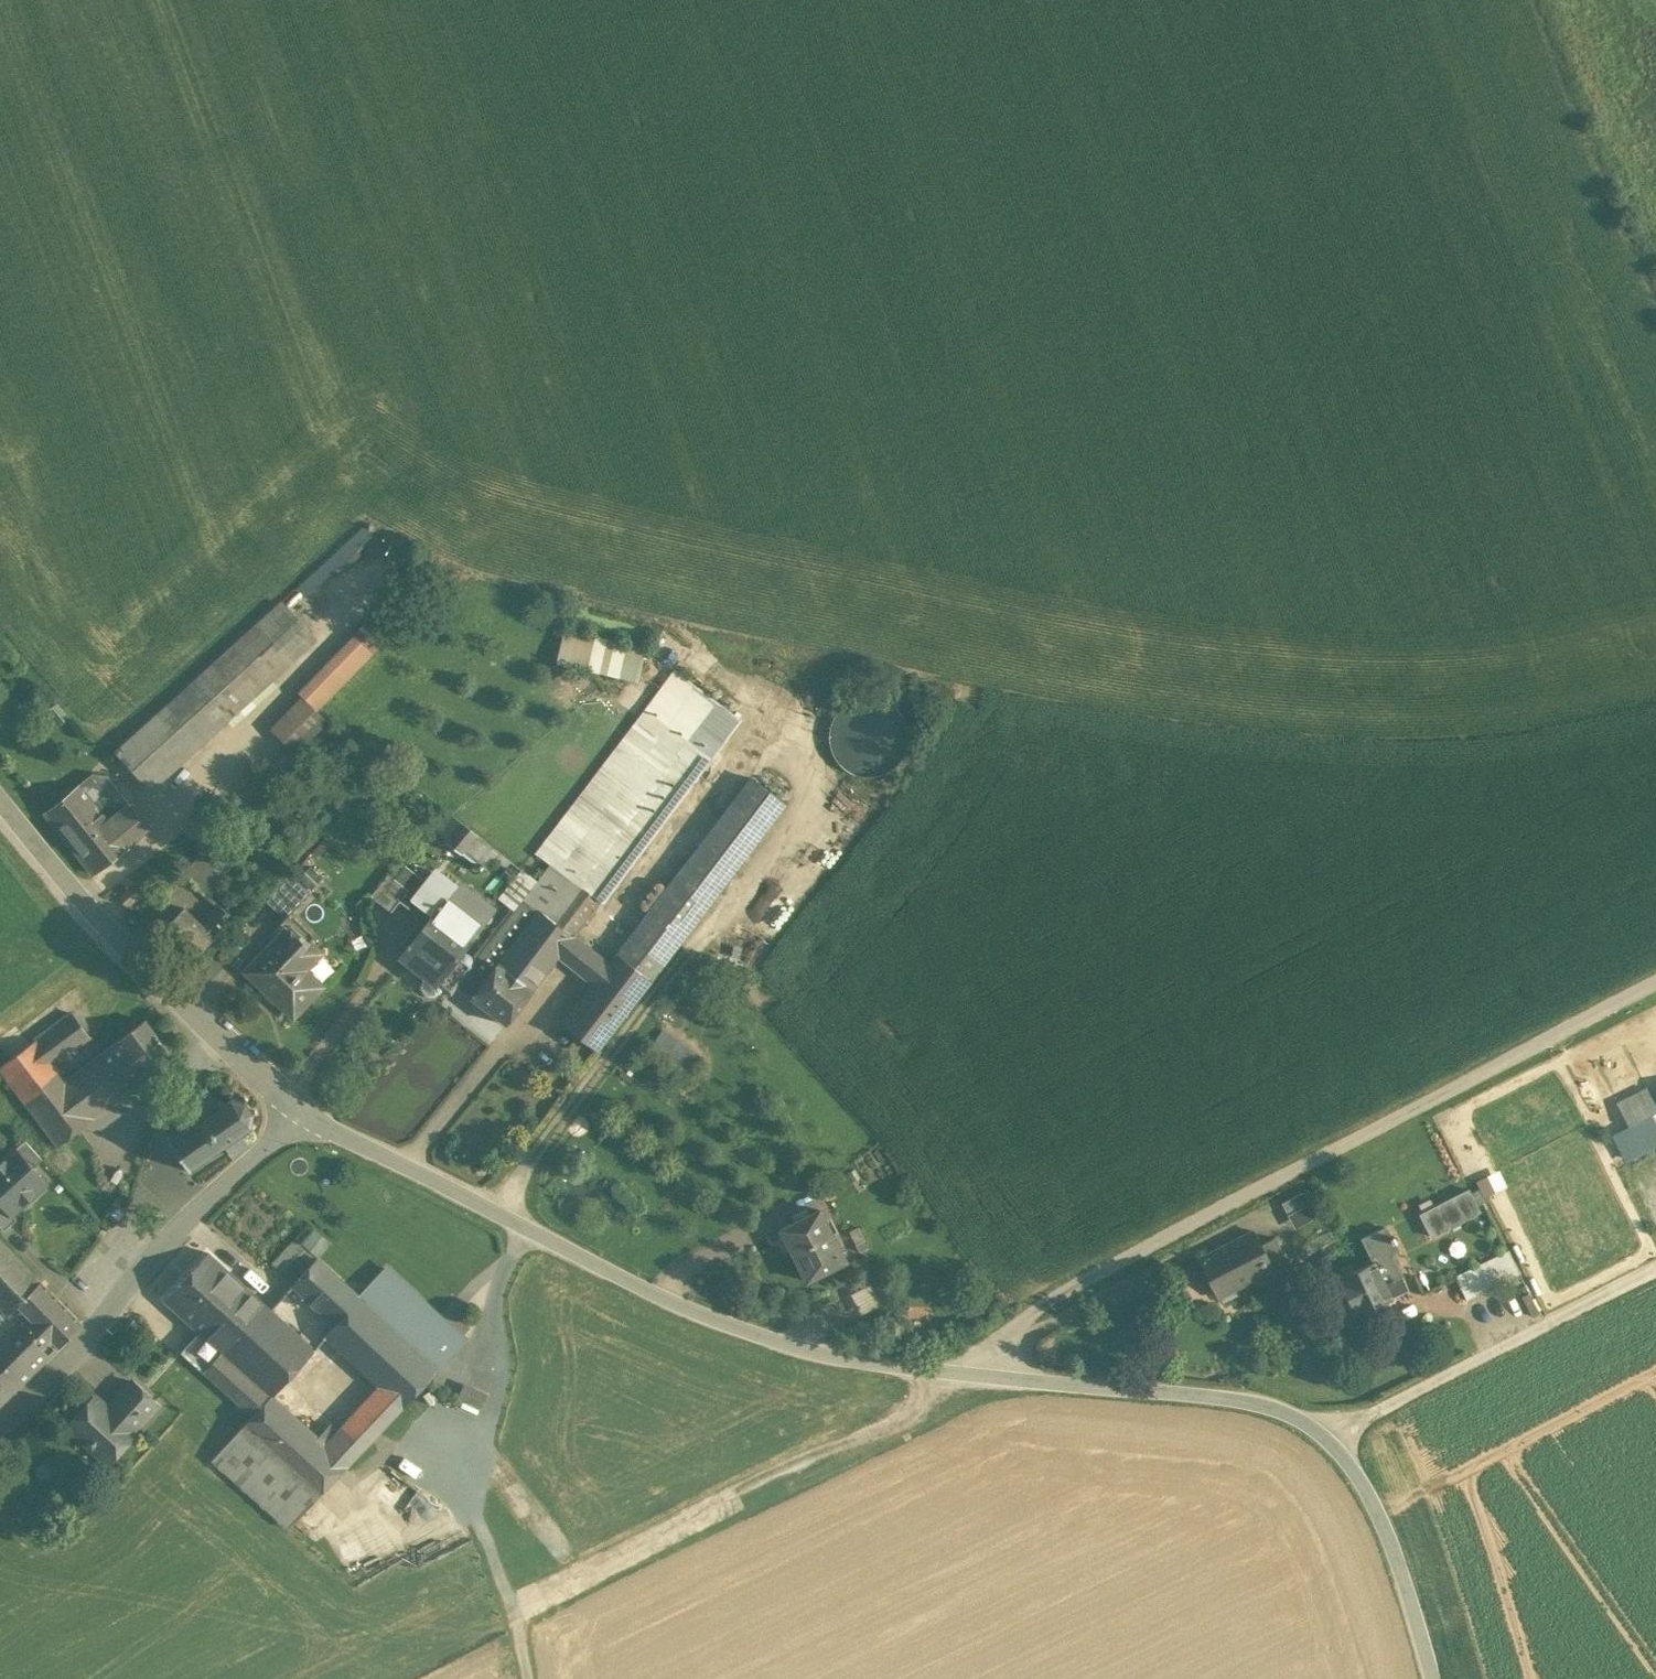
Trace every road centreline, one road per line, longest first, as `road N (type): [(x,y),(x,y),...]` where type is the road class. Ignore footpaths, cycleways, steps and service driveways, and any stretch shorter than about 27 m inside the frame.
road 1 (tertiary): [(1433,1678),(1380,1517),(1343,1453),(1303,1419),(1246,1400),(1062,1388),(841,1356),(772,1338),(646,1286),(305,1110)]
road 2 (track): [(494,1209),(814,782)]
road 3 (tertiary): [(305,1110),(202,1203),(0,1426)]
road 4 (tertiary): [(305,1110),(167,987),(0,797)]
road 5 (track): [(524,1678),(501,1578),(464,1483),(490,1421)]

